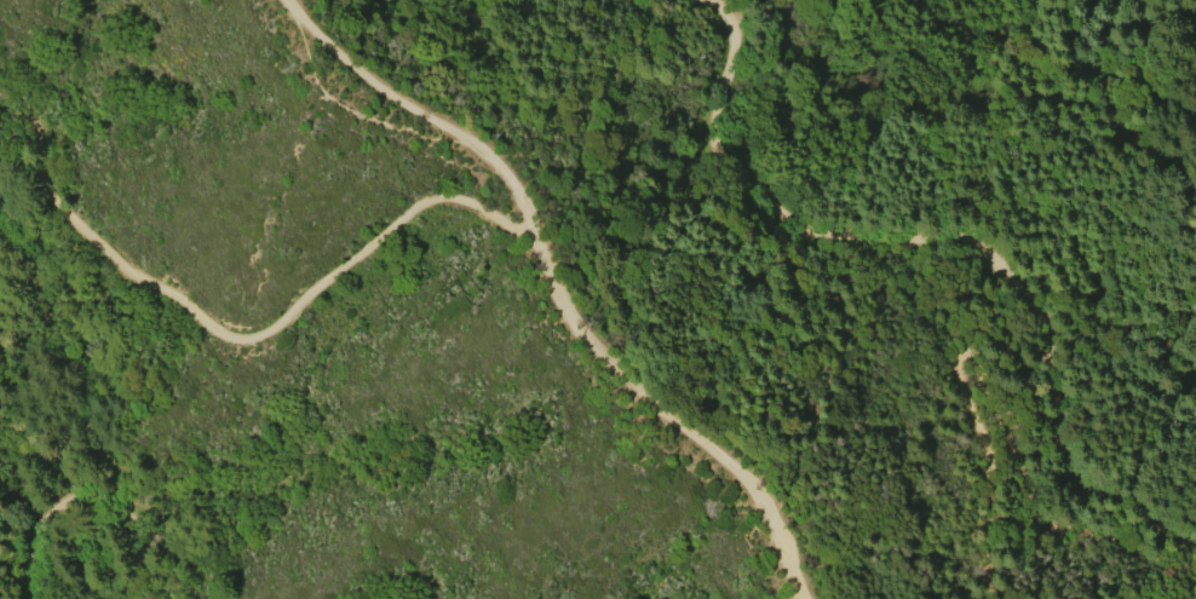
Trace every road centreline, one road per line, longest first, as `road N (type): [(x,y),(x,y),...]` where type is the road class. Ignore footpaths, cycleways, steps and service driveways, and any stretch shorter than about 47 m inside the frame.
road 1 (track): [(806,598),(780,522),(576,332),(528,202),(444,128),(347,63),(290,0)]
road 2 (track): [(695,0),(721,28),(723,132),(742,168),(818,223),(932,237),(979,257),(1040,311),(1077,454),(1093,470),(1195,516)]
road 3 (track): [(534,235),(493,208),(431,200),(320,280),(266,330),(235,333),(116,263),(0,143)]
road 4 (track): [(1195,592),(1172,566),(1033,494),(989,375),(974,365),(961,381),(976,424),(996,598)]
road 5 (track): [(0,209),(120,445),(136,496),(115,543)]
road 6 (track): [(41,598),(54,545),(91,520),(115,543),(125,598)]

